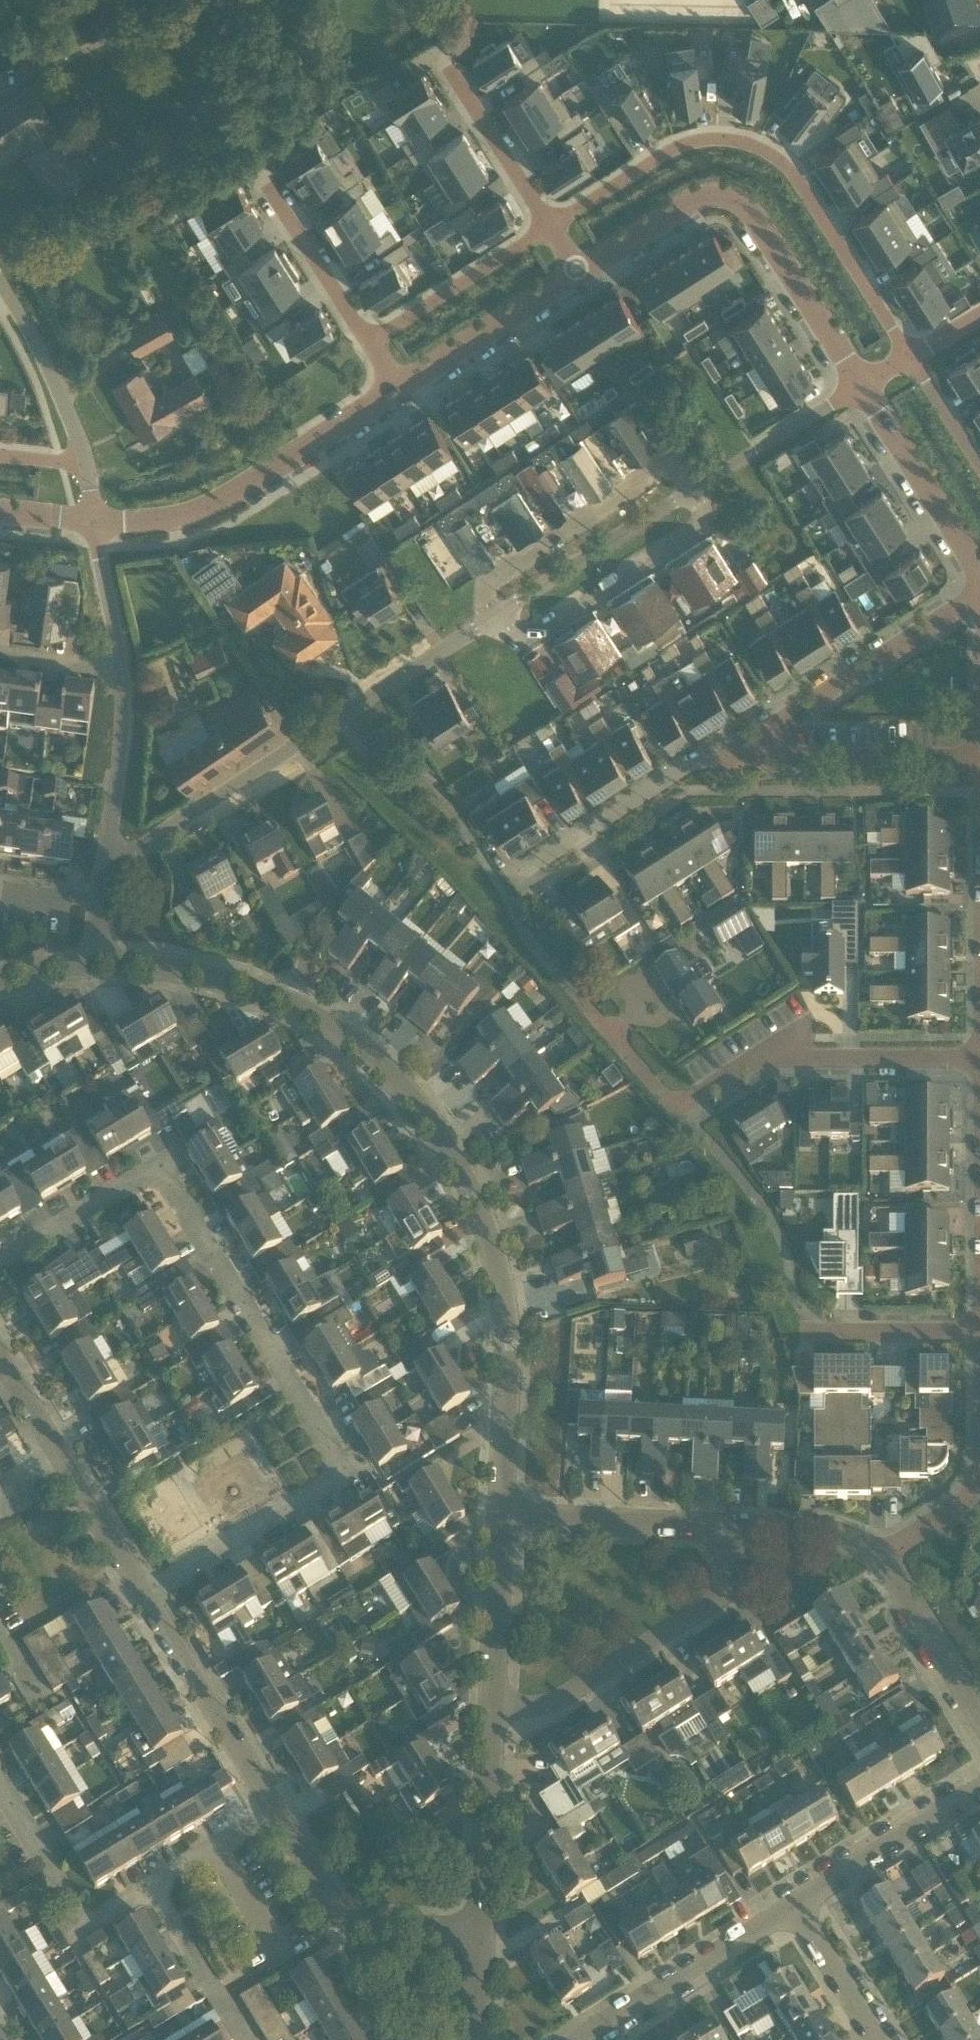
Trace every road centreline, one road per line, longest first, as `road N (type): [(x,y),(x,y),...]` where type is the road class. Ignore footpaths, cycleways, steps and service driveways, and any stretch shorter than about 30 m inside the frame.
road 1 (residential): [(105,871),(484,623),(703,497),(862,384)]
road 2 (residential): [(502,1511),(504,1319),(493,1252),(464,1177),(346,1044),(246,982),(137,956),(93,957)]
road 3 (residential): [(148,1596),(334,1481),(339,1465),(171,1180),(146,1175),(0,1261)]
road 4 (residential): [(915,355),(787,168),(766,149),(709,138),(673,147),(547,226)]
road 5 (residential): [(862,384),(758,213),(724,190),(687,200),(578,271)]
road 6 (residential): [(614,1038),(669,1099),(701,1094),(762,1056),(979,1057)]
road 7 (residential): [(399,387),(235,494),(163,521),(96,519)]
road 8 (residential): [(496,1710),(548,1707),(732,1594),(745,1527)]
road 9 (residential): [(979,595),(722,760)]
road 10 (residential): [(574,2039),(811,1892)]
road 11 (residential): [(494,1929),(358,1921),(338,1907),(280,1812)]
road 12 (residential): [(722,760),(979,761)]
road 13 (residential): [(280,1812),(148,1596)]
road 14 (residential): [(745,1527),(502,1511)]
road 15 (residential): [(154,1886),(100,1918),(77,1912),(0,1789)]
road 16 (residential): [(722,760),(531,872)]
road 17 (residential): [(494,1929),(496,1710)]
road 18 (residential): [(979,568),(862,384)]
road 19 (residential): [(105,871),(127,738),(121,658)]
road 20 (residential): [(578,271),(399,387)]
road 21 (residential): [(547,226),(368,339)]
road 22 (residential): [(83,466),(47,351),(0,277)]
road 23 (residential): [(811,1892),(979,1783)]
road 24 (residential): [(496,1710),(502,1511)]
road 25 (residential): [(979,1729),(876,1561)]
road 26 (residential): [(261,176),(368,339)]
road 27 (residential): [(547,226),(447,67)]
road 28 (residential): [(154,1886),(249,2039)]
road 29 (residential): [(896,2039),(811,1892)]
road 30 (residential): [(979,1338),(810,1335)]
road 31 (residential): [(148,1596),(60,1453)]
road 32 (residential): [(121,658),(96,519)]
road 33 (residential): [(876,1561),(837,1540),(745,1527)]
road 34 (residential): [(286,1962),(215,1849)]
road 35 (residential): [(979,1485),(941,1526),(876,1561)]
road 36 (residential): [(979,466),(915,355)]
road 37 (residential): [(0,640),(121,658)]

